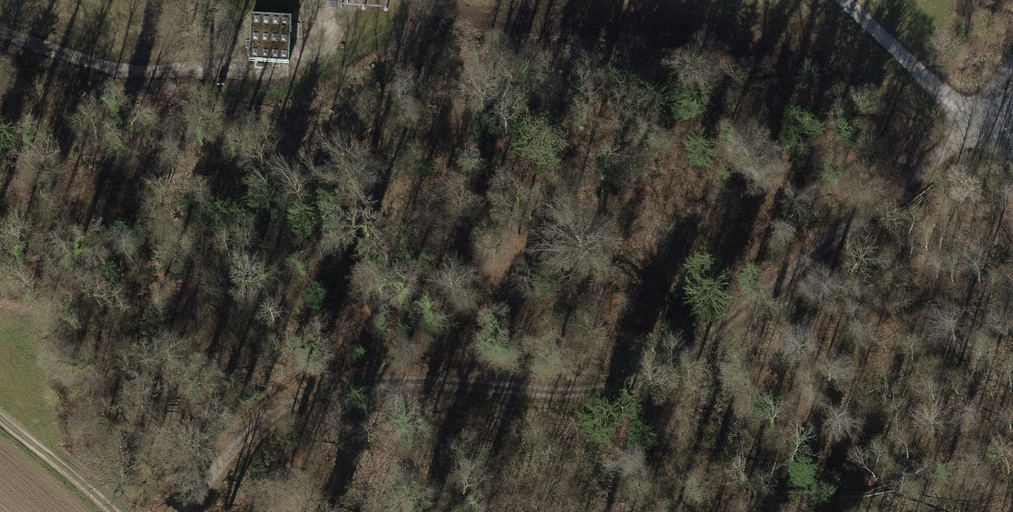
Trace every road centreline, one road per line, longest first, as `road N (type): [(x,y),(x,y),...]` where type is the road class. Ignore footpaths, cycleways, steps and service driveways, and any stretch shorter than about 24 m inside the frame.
road 1 (track): [(184,511),(236,448),(283,409),(328,390),(448,382),(588,397),(691,354),(898,189),(966,121)]
road 2 (track): [(208,80),(114,81),(0,32)]
road 3 (track): [(843,0),(966,121)]
road 4 (track): [(0,420),(111,511)]

